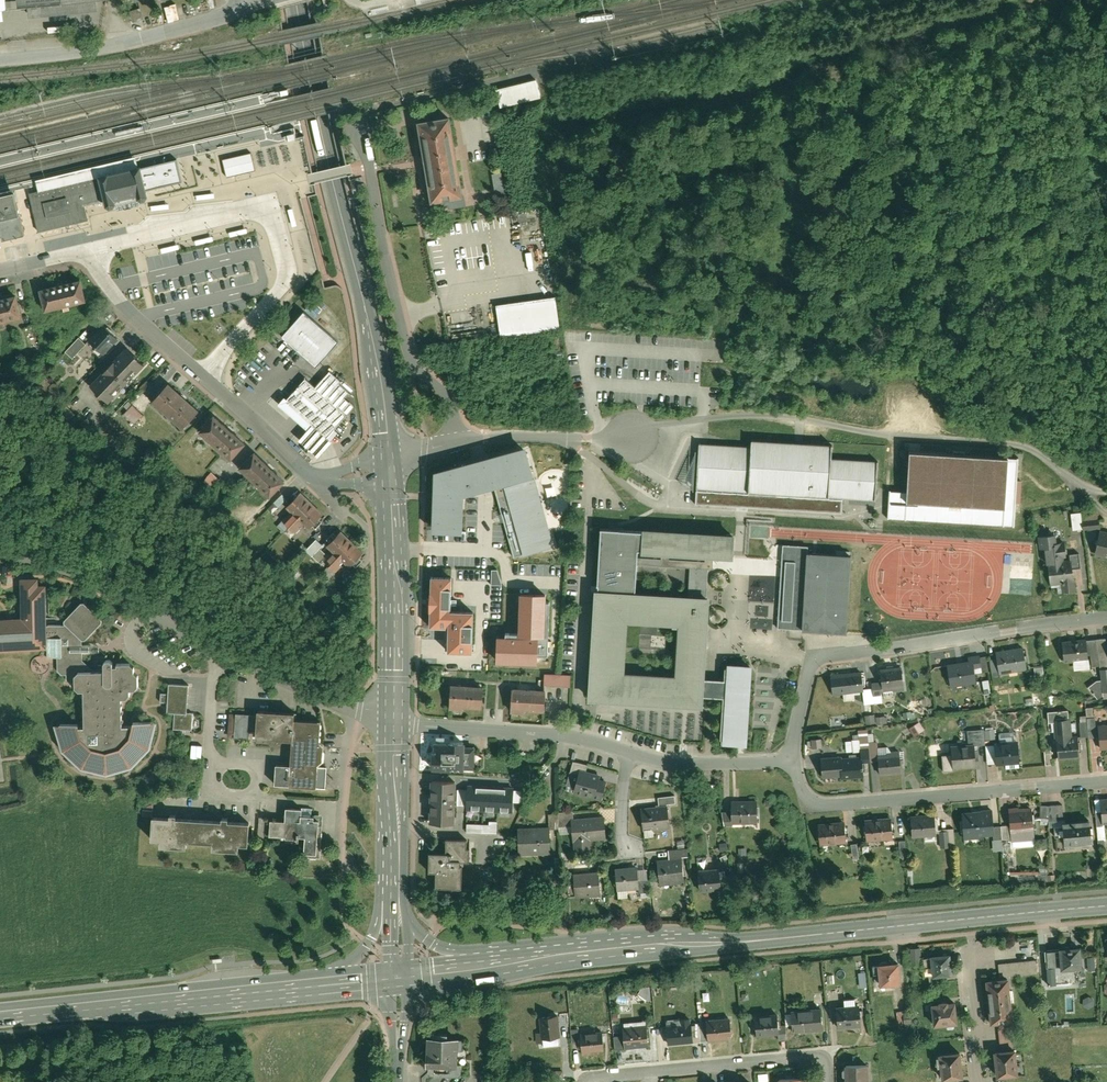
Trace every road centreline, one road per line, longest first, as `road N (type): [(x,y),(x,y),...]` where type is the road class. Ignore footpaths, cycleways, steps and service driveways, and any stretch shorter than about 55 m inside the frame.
road 1 (primary): [(1106,908),(536,961)]
road 2 (residential): [(0,270),(90,250),(122,305),(309,473),(389,469)]
road 3 (primary): [(389,469),(375,361),(295,0)]
road 4 (unclassified): [(628,431),(747,416),(1021,446),(1082,489)]
road 5 (residential): [(791,762),(807,797),(822,808),(1106,783)]
road 6 (residential): [(458,444),(451,408),(406,345),(358,124)]
road 7 (secondary): [(308,990),(0,1017)]
road 8 (residential): [(1106,618),(822,658),(809,667)]
road 9 (residential): [(583,1081),(824,1055),(825,1081)]
road 10 (residential): [(244,7),(69,55),(0,62)]
road 11 (primary): [(394,719),(389,469)]
road 12 (residential): [(216,651),(78,574),(0,561)]
road 13 (residential): [(394,719),(574,739),(626,754)]
road 14 (primary): [(536,961),(452,953),(428,941),(404,911),(391,866)]
road 15 (residential): [(394,719),(216,651)]
road 16 (residential): [(458,444),(628,431)]
road 17 (residential): [(626,754),(704,767),(791,762)]
road 18 (primary): [(391,866),(370,944),(340,975),(308,990)]
road 19 (primary): [(391,866),(394,719)]
road 20 (primary): [(536,961),(398,980)]
road 21 (residential): [(983,1081),(969,960)]

